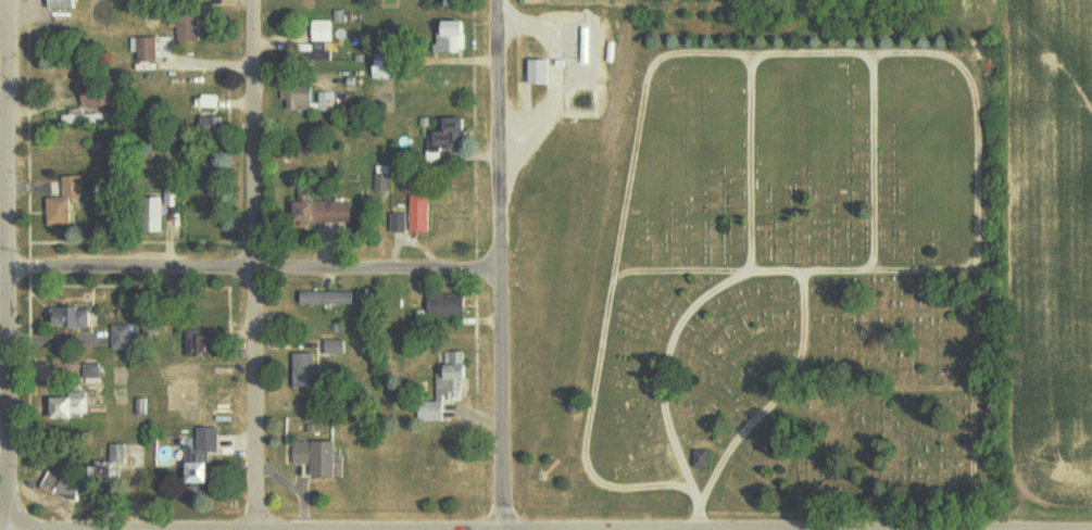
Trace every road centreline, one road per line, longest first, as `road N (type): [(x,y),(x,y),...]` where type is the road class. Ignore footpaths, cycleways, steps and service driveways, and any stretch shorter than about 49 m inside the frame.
road 1 (tertiary): [(7,528),(971,529)]
road 2 (residential): [(505,529),(498,0)]
road 3 (residential): [(252,529),(247,0)]
road 4 (tertiary): [(6,529),(6,0)]
road 5 (residential): [(500,272),(9,268)]

